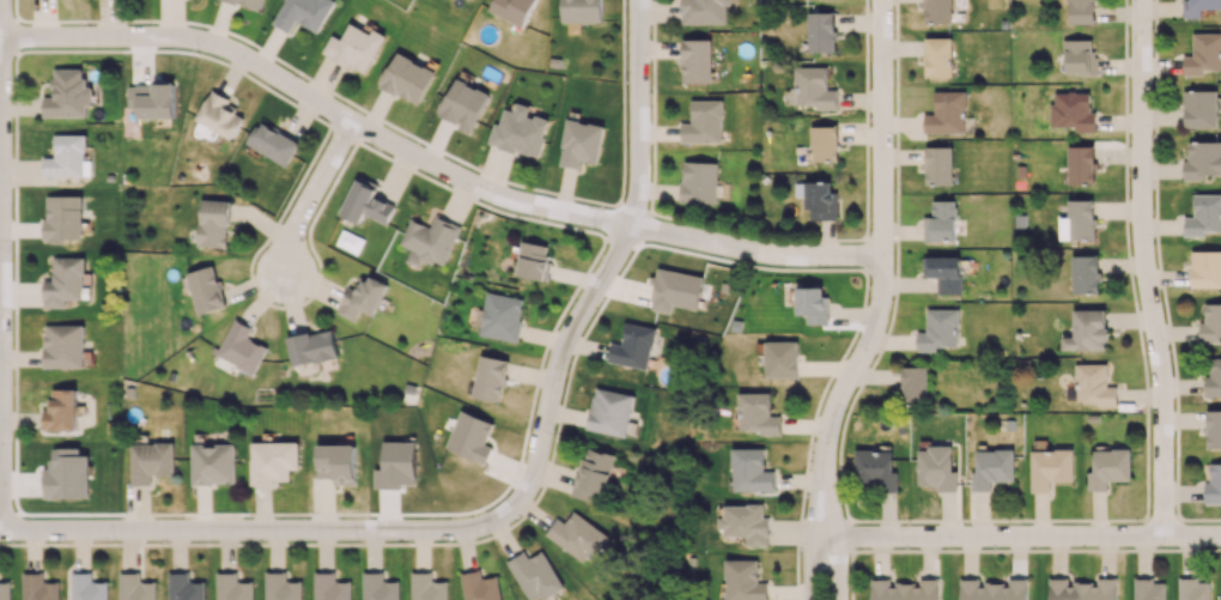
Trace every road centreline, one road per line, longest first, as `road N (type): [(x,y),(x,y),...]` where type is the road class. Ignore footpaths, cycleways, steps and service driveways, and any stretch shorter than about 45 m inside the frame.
road 1 (residential): [(880,259),(772,256),(539,217),(436,176),(221,51),(134,38),(0,37)]
road 2 (residential): [(883,0),(877,319),(834,411),(825,460),(826,535)]
road 3 (residential): [(637,0),(630,231),(547,380),(540,456),(509,514)]
road 4 (residential): [(1140,0),(1138,234),(1159,395),(1164,534)]
road 5 (residential): [(509,514),(458,528),(0,531)]
road 6 (residential): [(826,535),(1220,534)]
road 7 (residential): [(4,531),(0,160)]
road 8 (residential): [(348,121),(292,225),(286,280)]

